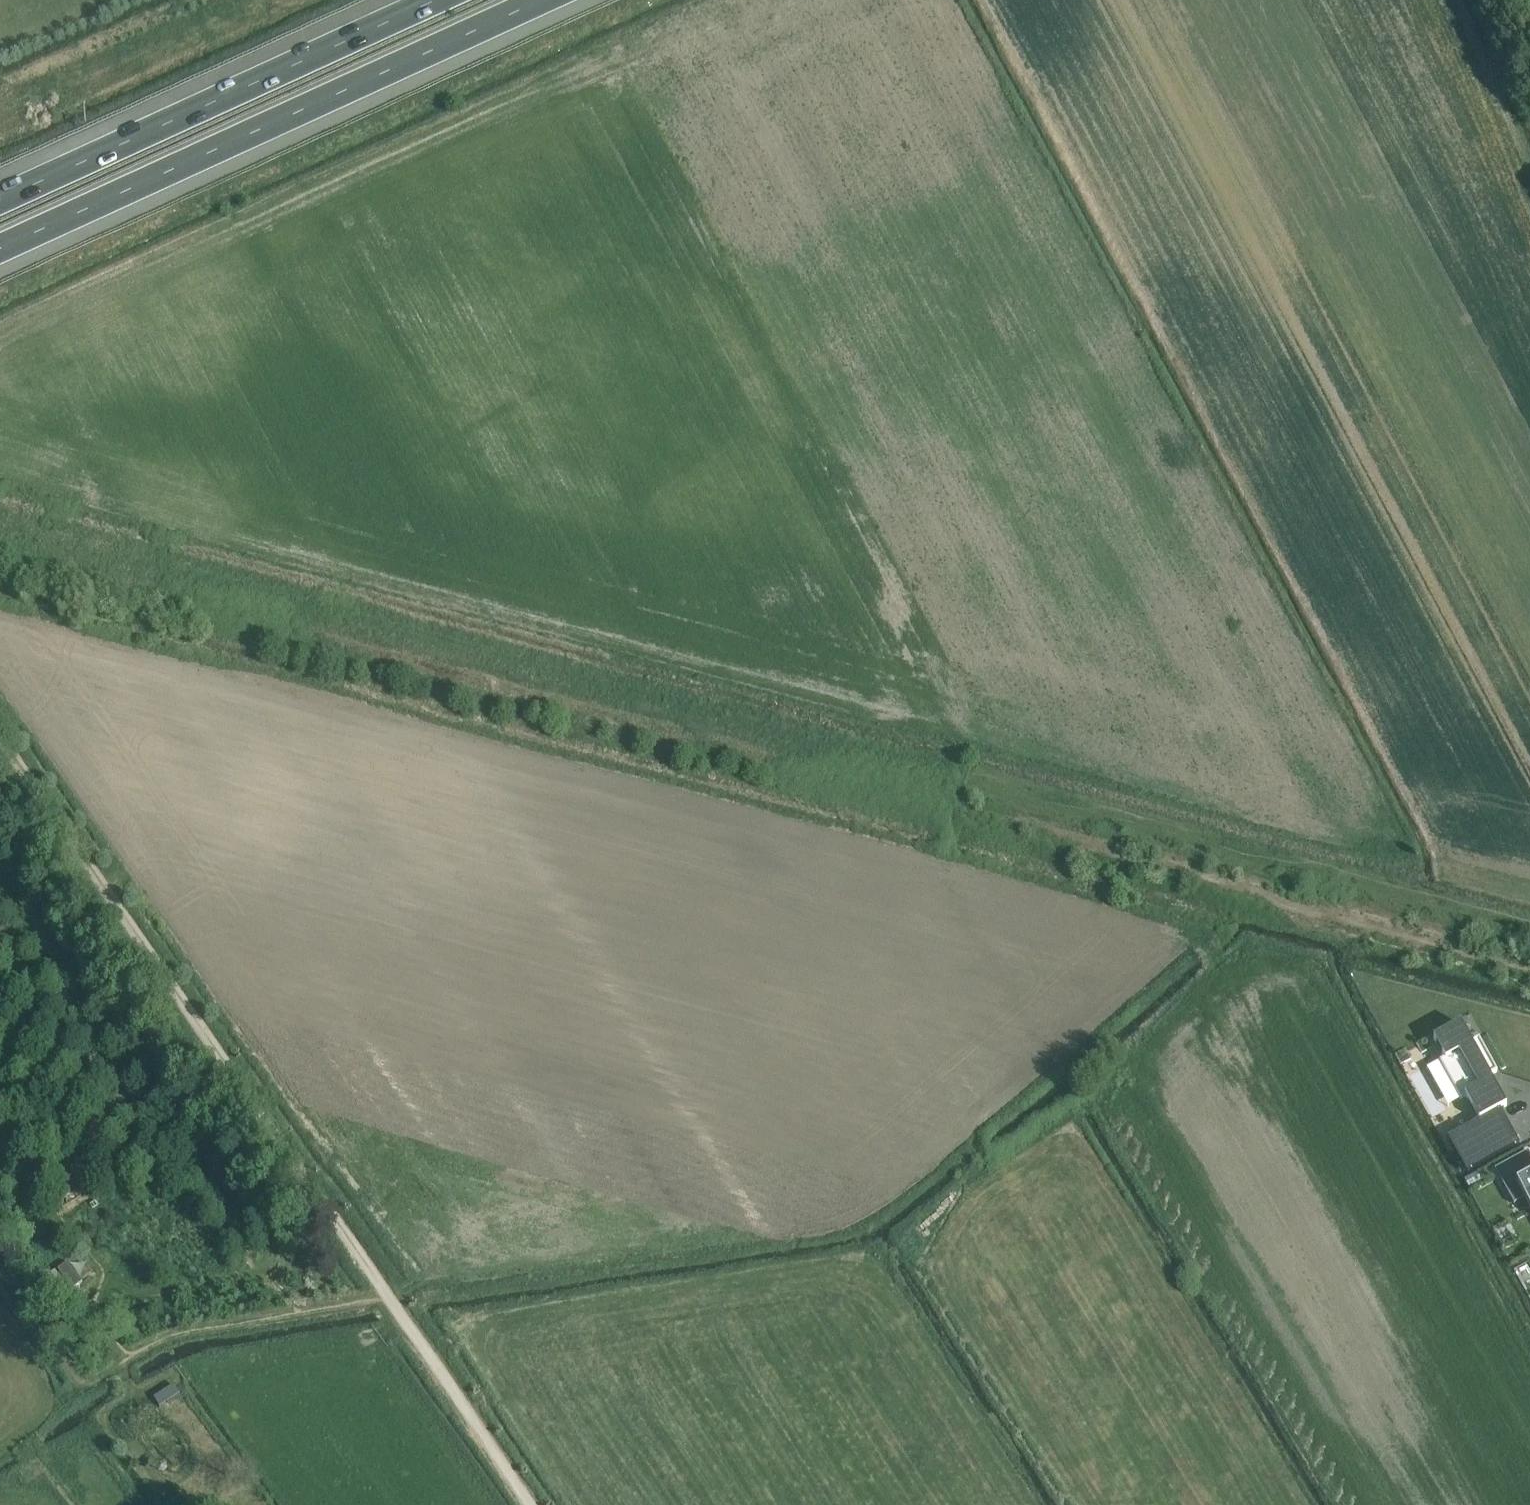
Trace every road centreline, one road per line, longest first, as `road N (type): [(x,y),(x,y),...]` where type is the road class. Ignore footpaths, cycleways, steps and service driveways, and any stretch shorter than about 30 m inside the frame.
road 1 (unclassified): [(530,1504),(0,742)]
road 2 (motorway): [(0,249),(543,0)]
road 3 (motorway): [(434,0),(0,199)]

